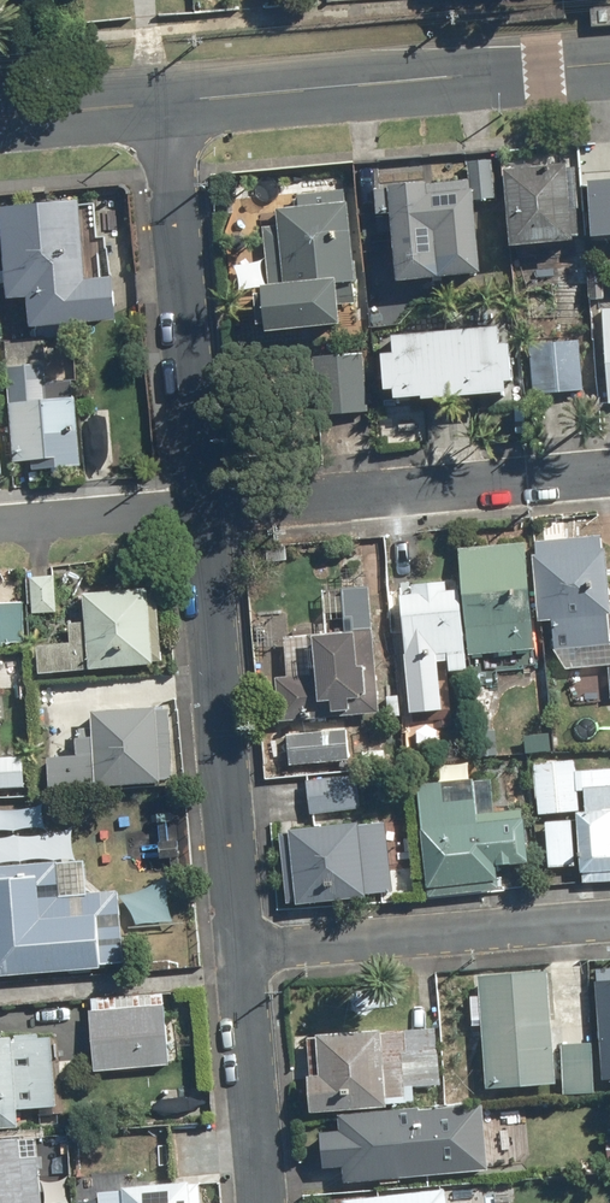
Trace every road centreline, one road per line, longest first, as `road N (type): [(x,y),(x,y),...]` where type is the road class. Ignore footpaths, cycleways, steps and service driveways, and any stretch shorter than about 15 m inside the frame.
road 1 (tertiary): [(609,63),(158,102)]
road 2 (residential): [(238,949),(200,507)]
road 3 (residential): [(200,507),(609,468)]
road 4 (residential): [(200,507),(158,102)]
road 5 (residential): [(238,949),(609,919)]
road 6 (residential): [(260,1202),(238,949)]
road 7 (residential): [(0,525),(200,507)]
road 8 (tertiary): [(158,102),(0,116)]

